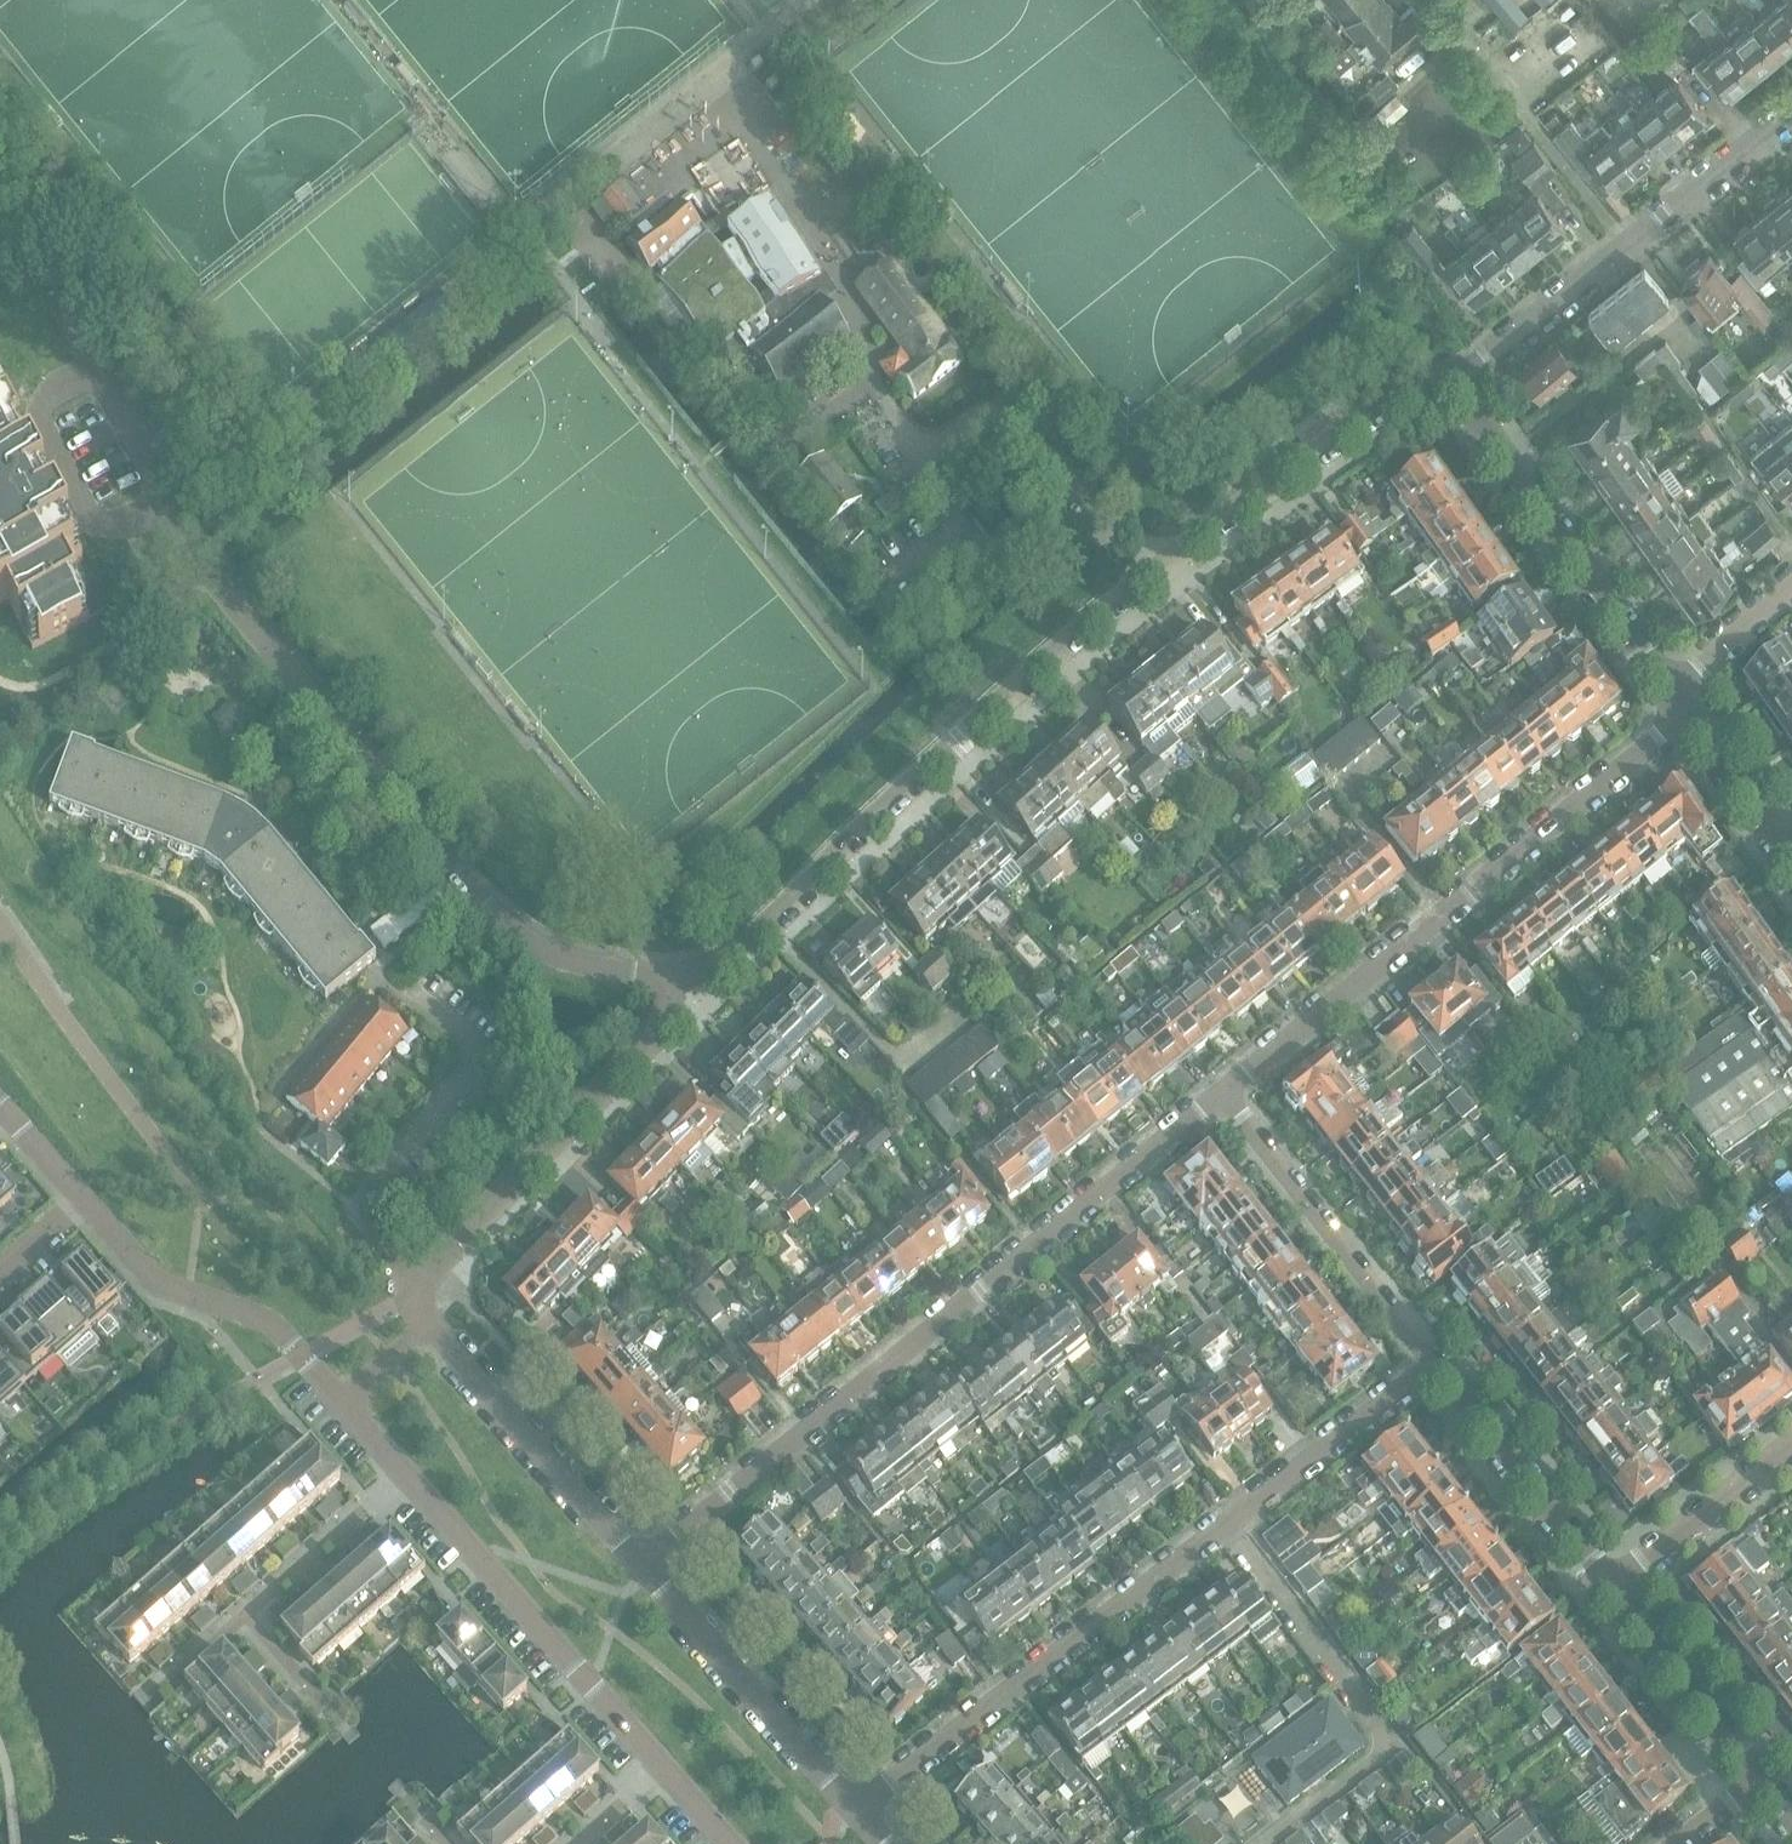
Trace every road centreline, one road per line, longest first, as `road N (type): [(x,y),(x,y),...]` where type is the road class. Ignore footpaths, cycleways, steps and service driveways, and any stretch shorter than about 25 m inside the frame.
road 1 (primary): [(788,1843),(429,1434),(91,1010),(0,882)]
road 2 (primary): [(0,968),(379,1455),(718,1843)]
road 3 (residential): [(673,976),(740,948),(1147,575),(1424,383),(1459,382)]
road 4 (residential): [(638,1564),(1223,1091)]
road 5 (residential): [(855,1809),(1434,1363)]
road 6 (residential): [(673,976),(569,959),(503,922),(212,580),(170,508)]
road 7 (residential): [(1223,1091),(1688,714)]
road 8 (residential): [(730,1843),(342,1402)]
road 9 (residential): [(428,1322),(410,1296),(421,1272),(654,1034),(673,976)]
road 10 (residential): [(1459,382),(1791,113)]
road 11 (residential): [(1672,693),(1459,382)]
road 12 (residential): [(1434,1363),(1223,1091)]
road 13 (residential): [(342,1402),(269,1323),(153,1279),(84,1200)]
road 14 (residential): [(855,1809),(638,1564)]
road 15 (residential): [(638,1564),(428,1322)]
road 16 (residential): [(1609,1589),(1434,1363)]
road 17 (residential): [(96,372),(60,388),(36,422),(83,519),(111,526),(170,508)]
road 18 (residential): [(1760,1782),(1609,1589)]
road 19 (residential): [(1609,1589),(1791,1448)]
road 20 (residential): [(1791,862),(1688,714)]
road 21 (residential): [(1672,693),(1791,589)]
road 22 (residential): [(170,508),(96,372)]
road 23 (residential): [(84,1200),(0,1107)]

